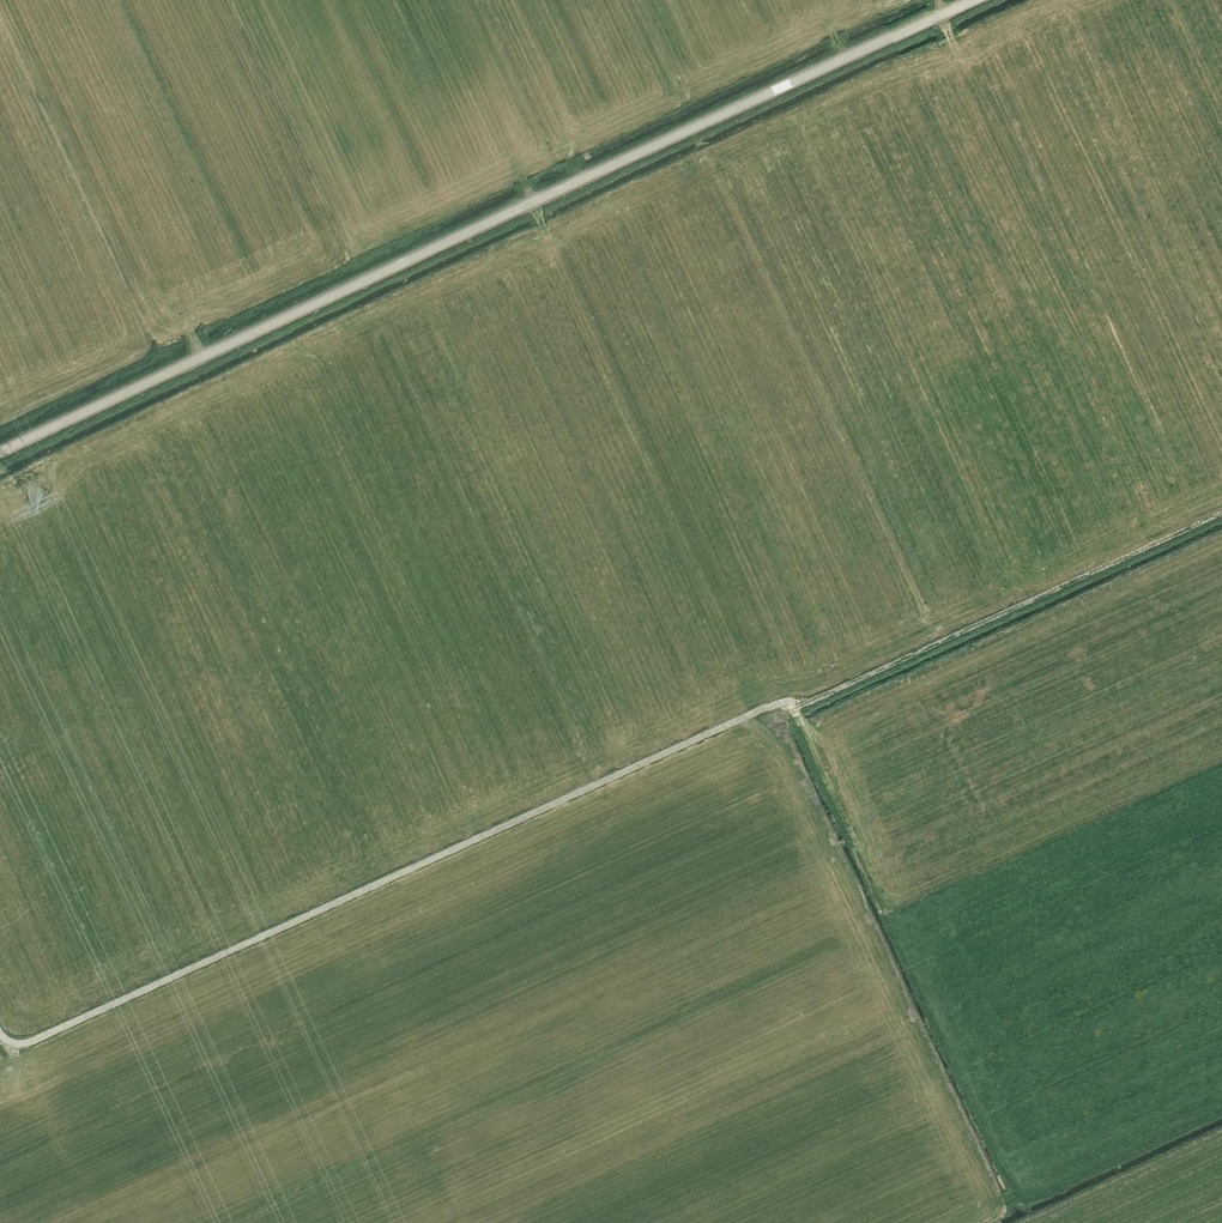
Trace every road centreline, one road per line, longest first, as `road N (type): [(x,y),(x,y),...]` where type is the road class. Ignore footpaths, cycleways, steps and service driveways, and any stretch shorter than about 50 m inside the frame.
road 1 (unclassified): [(0,453),(975,0)]

